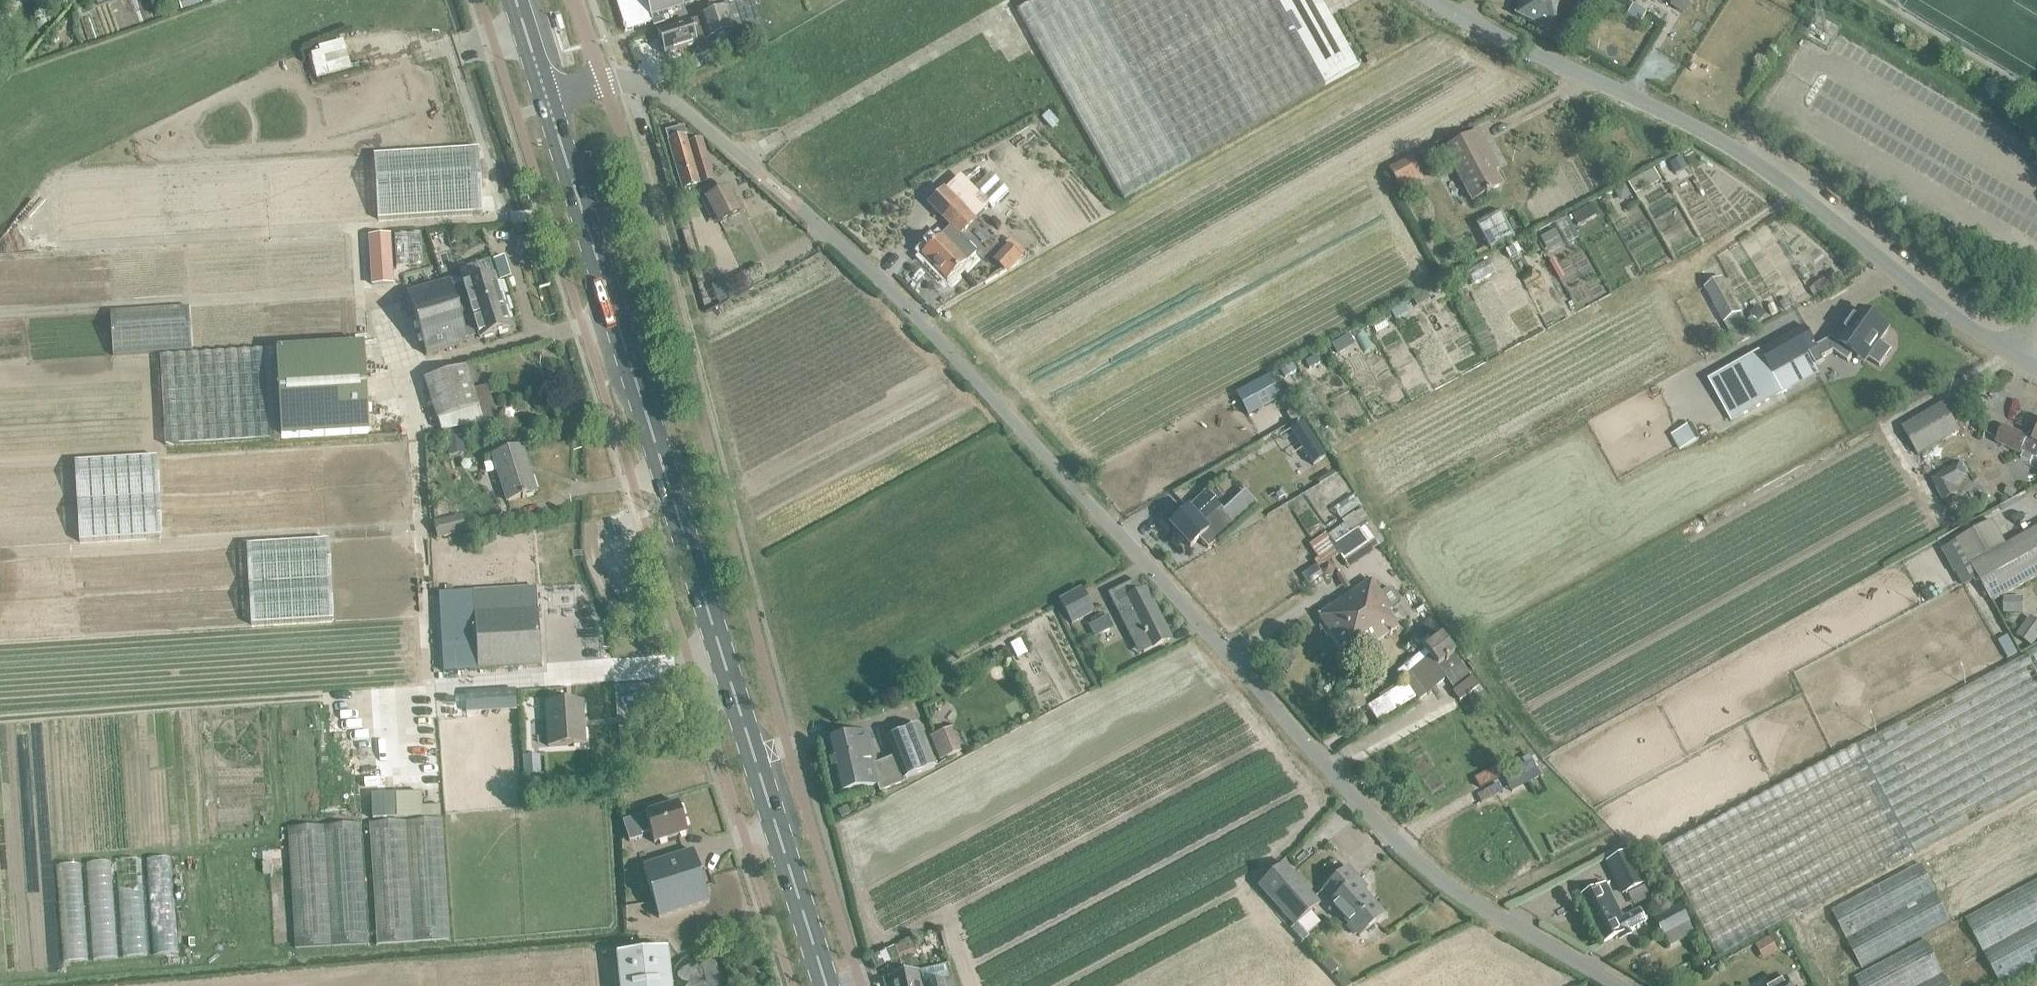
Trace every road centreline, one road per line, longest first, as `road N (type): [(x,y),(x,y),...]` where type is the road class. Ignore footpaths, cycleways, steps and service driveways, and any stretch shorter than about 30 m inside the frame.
road 1 (unclassified): [(1616,985),(1495,917),(1406,850),(923,323),(711,128),(631,80),(548,102)]
road 2 (secondary): [(827,985),(548,102)]
road 3 (unclassified): [(1434,0),(1738,149),(2010,352)]

